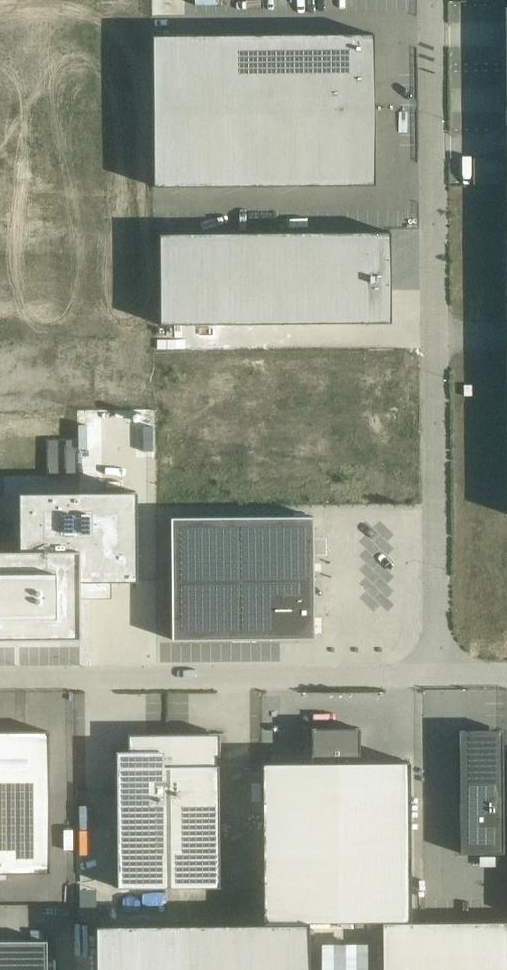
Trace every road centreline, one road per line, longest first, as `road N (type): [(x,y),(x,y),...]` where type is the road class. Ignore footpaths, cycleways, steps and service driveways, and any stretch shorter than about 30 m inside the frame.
road 1 (unclassified): [(436,0),(440,678)]
road 2 (unclassified): [(0,678),(440,678)]

